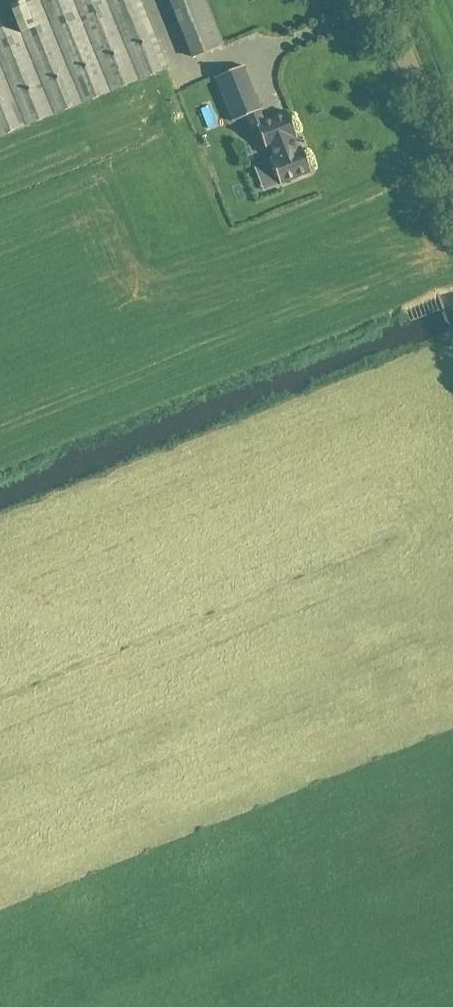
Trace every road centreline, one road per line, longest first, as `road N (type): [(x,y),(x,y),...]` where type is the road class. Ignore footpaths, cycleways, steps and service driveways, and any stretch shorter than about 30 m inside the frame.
road 1 (unclassified): [(382,0),(452,167)]

